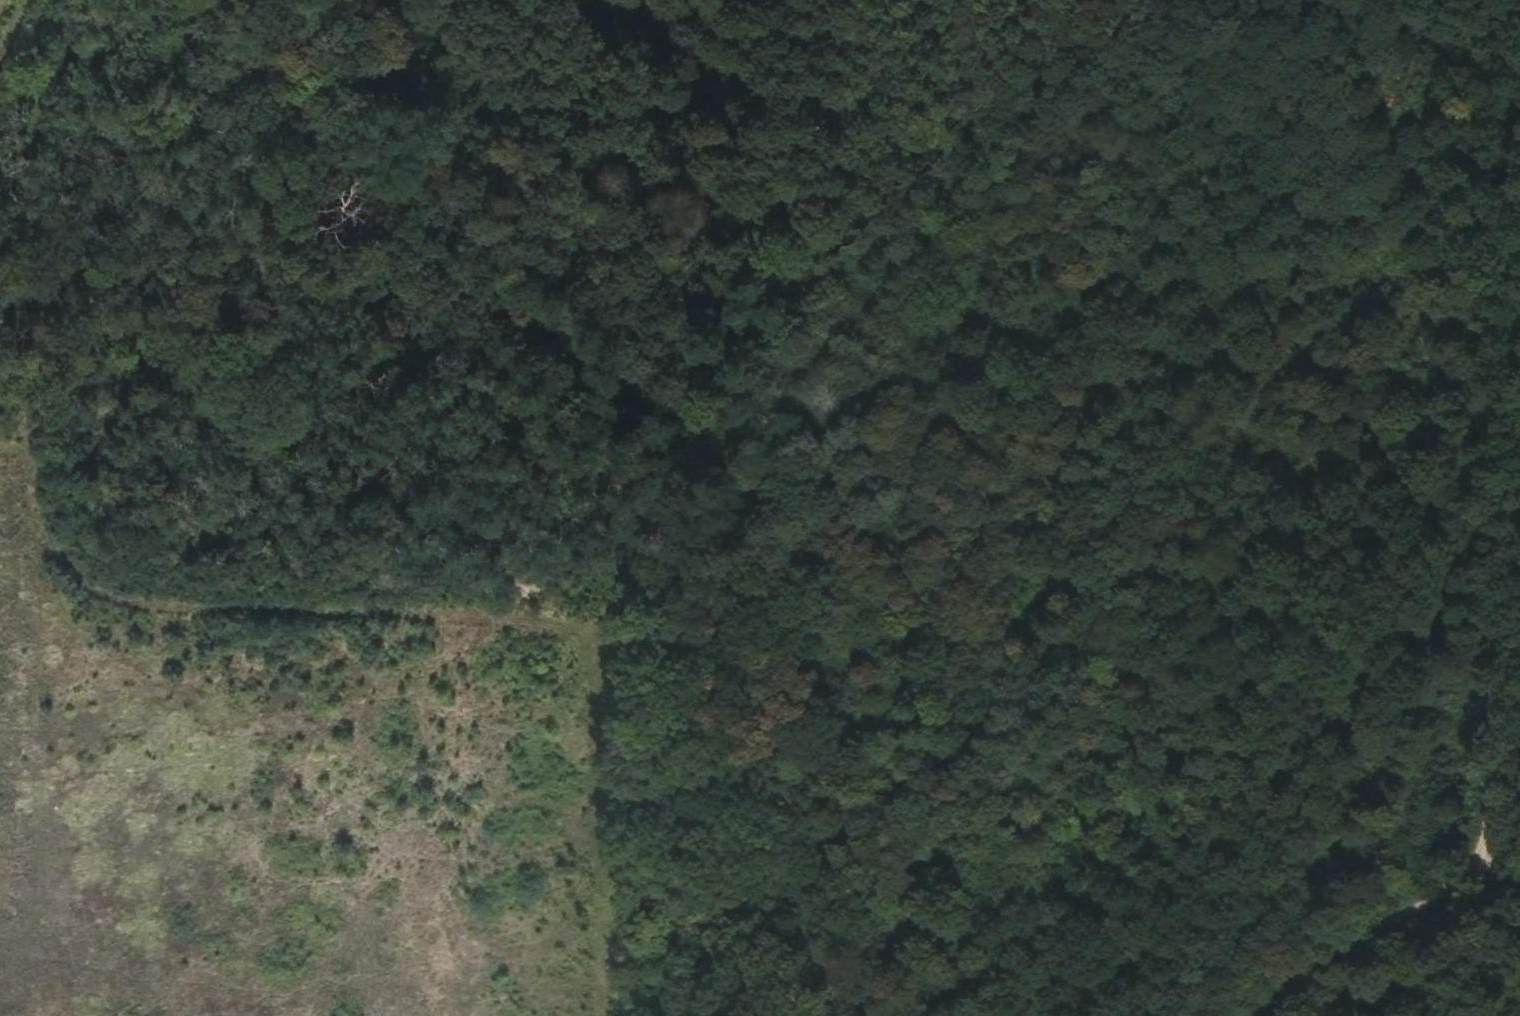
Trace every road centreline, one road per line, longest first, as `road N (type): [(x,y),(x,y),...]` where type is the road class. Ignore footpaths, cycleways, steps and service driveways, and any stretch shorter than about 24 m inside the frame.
road 1 (track): [(1437,0),(1491,683),(1491,796),(1469,878)]
road 2 (track): [(1469,878),(1247,1015)]

